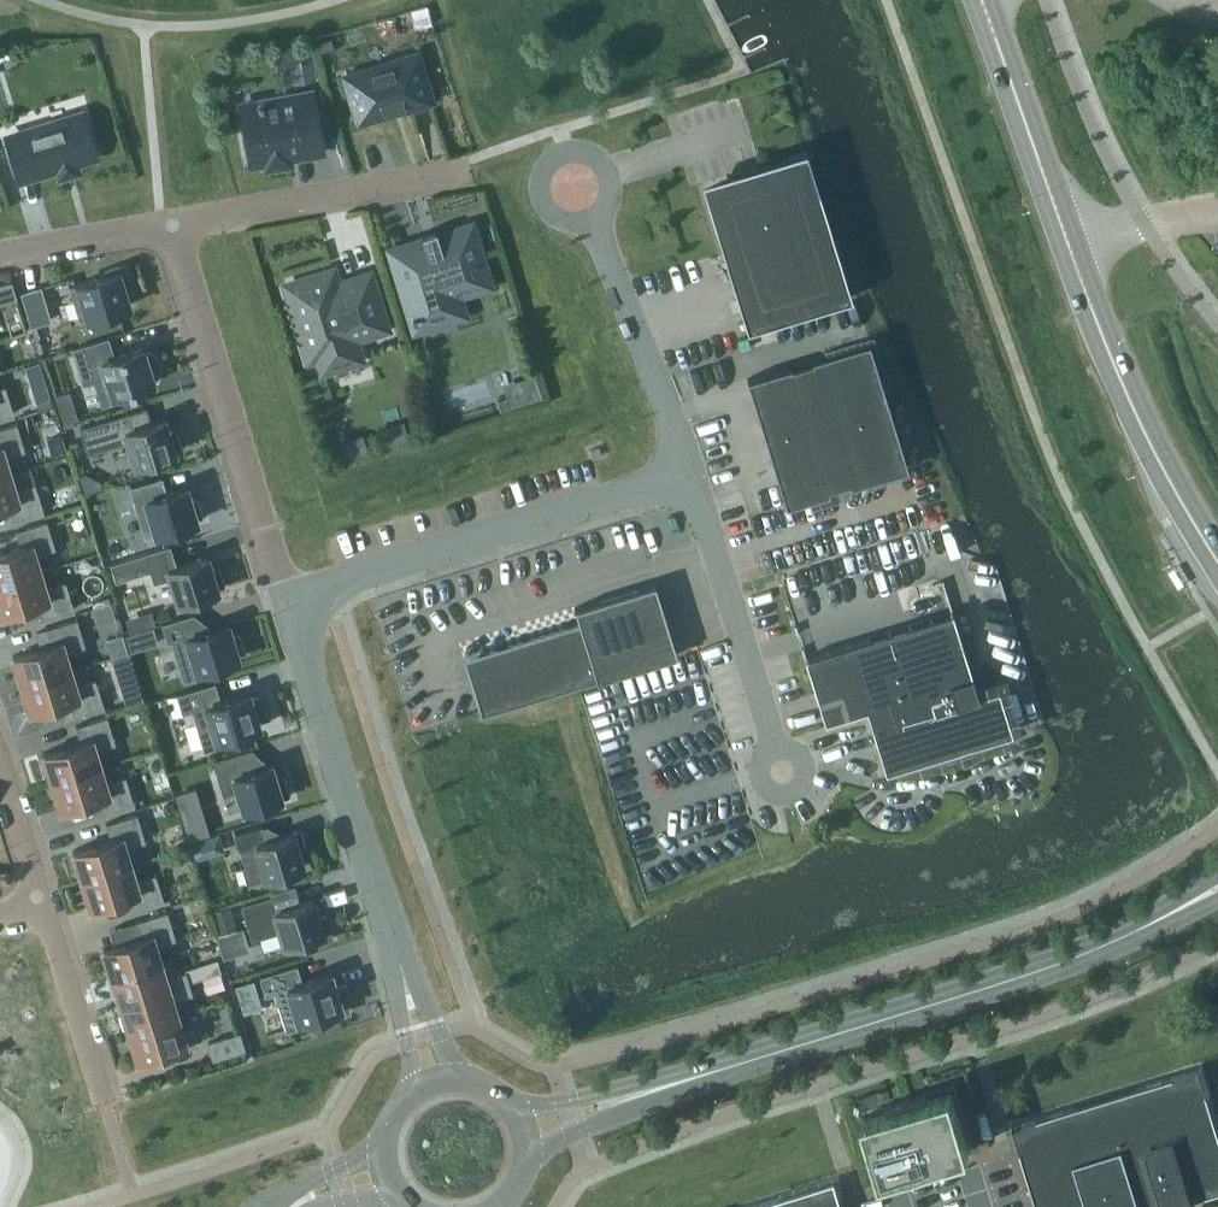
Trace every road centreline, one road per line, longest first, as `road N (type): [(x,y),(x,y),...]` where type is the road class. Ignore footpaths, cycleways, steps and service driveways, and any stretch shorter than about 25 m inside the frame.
road 1 (primary): [(1217,561),(1134,411),(981,0)]
road 2 (unclassified): [(287,602),(689,474)]
road 3 (tertiary): [(748,1062),(1032,974),(1129,934)]
road 4 (residential): [(287,602),(168,225)]
road 5 (unclassified): [(403,978),(287,602)]
road 6 (unclassified): [(784,772),(689,474)]
road 7 (unclassified): [(689,474),(575,183)]
road 8 (residential): [(462,170),(168,225)]
road 9 (tertiary): [(748,1062),(512,1110)]
road 10 (tertiary): [(524,1148),(748,1062)]
road 11 (residential): [(45,910),(104,1100)]
road 12 (residential): [(168,225),(0,257)]
road 13 (residential): [(0,762),(45,910)]

